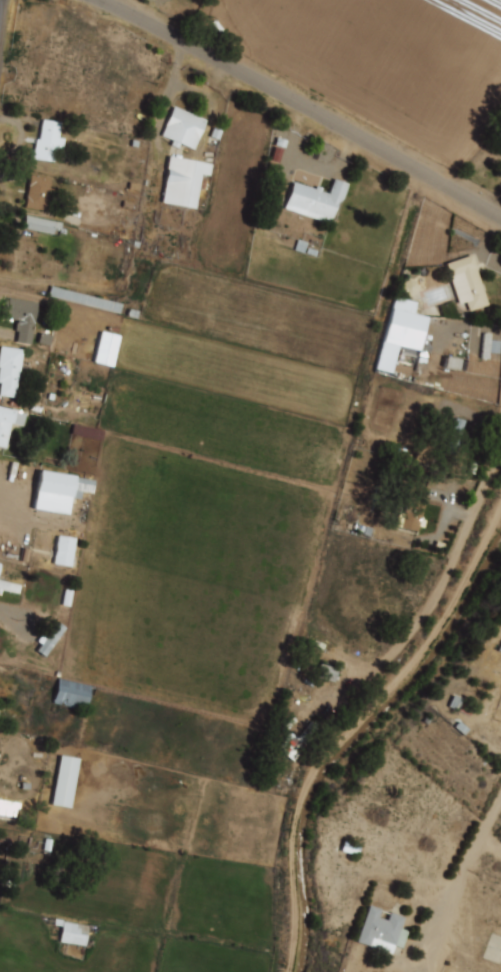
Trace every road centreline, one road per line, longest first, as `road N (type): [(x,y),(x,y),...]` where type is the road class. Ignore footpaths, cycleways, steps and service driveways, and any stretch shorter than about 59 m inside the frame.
road 1 (tertiary): [(500,217),(101,0)]
road 2 (residential): [(500,433),(432,600),(339,705)]
road 3 (residential): [(430,971),(429,955),(467,864),(500,802)]

